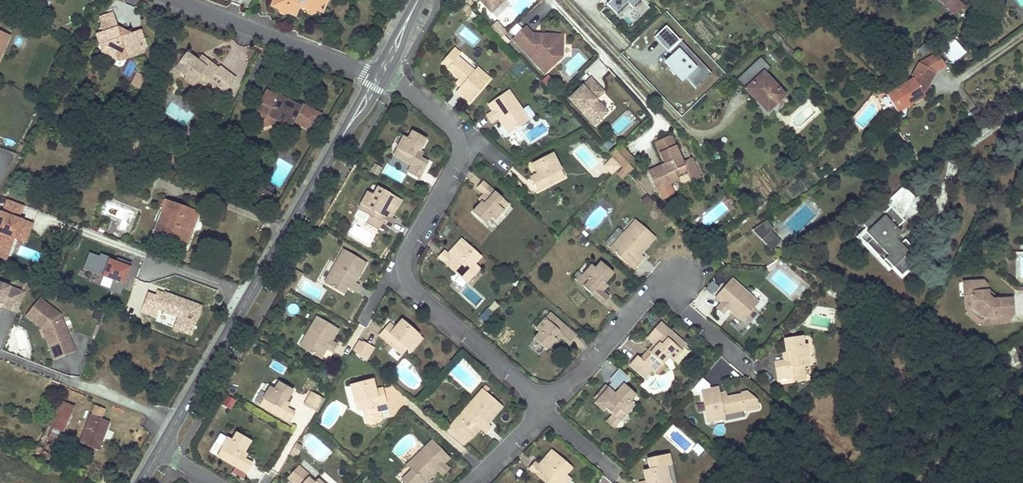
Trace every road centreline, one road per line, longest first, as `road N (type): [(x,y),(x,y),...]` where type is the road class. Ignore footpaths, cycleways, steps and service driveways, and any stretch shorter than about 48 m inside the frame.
road 1 (tertiary): [(160,449),(378,76)]
road 2 (residential): [(175,0),(378,76)]
road 3 (residential): [(546,403),(404,278)]
road 4 (residential): [(655,285),(786,404)]
road 5 (residential): [(546,403),(588,367),(655,285)]
road 6 (track): [(921,225),(944,195),(951,159),(1022,110)]
road 7 (residential): [(404,278),(404,257),(459,150)]

